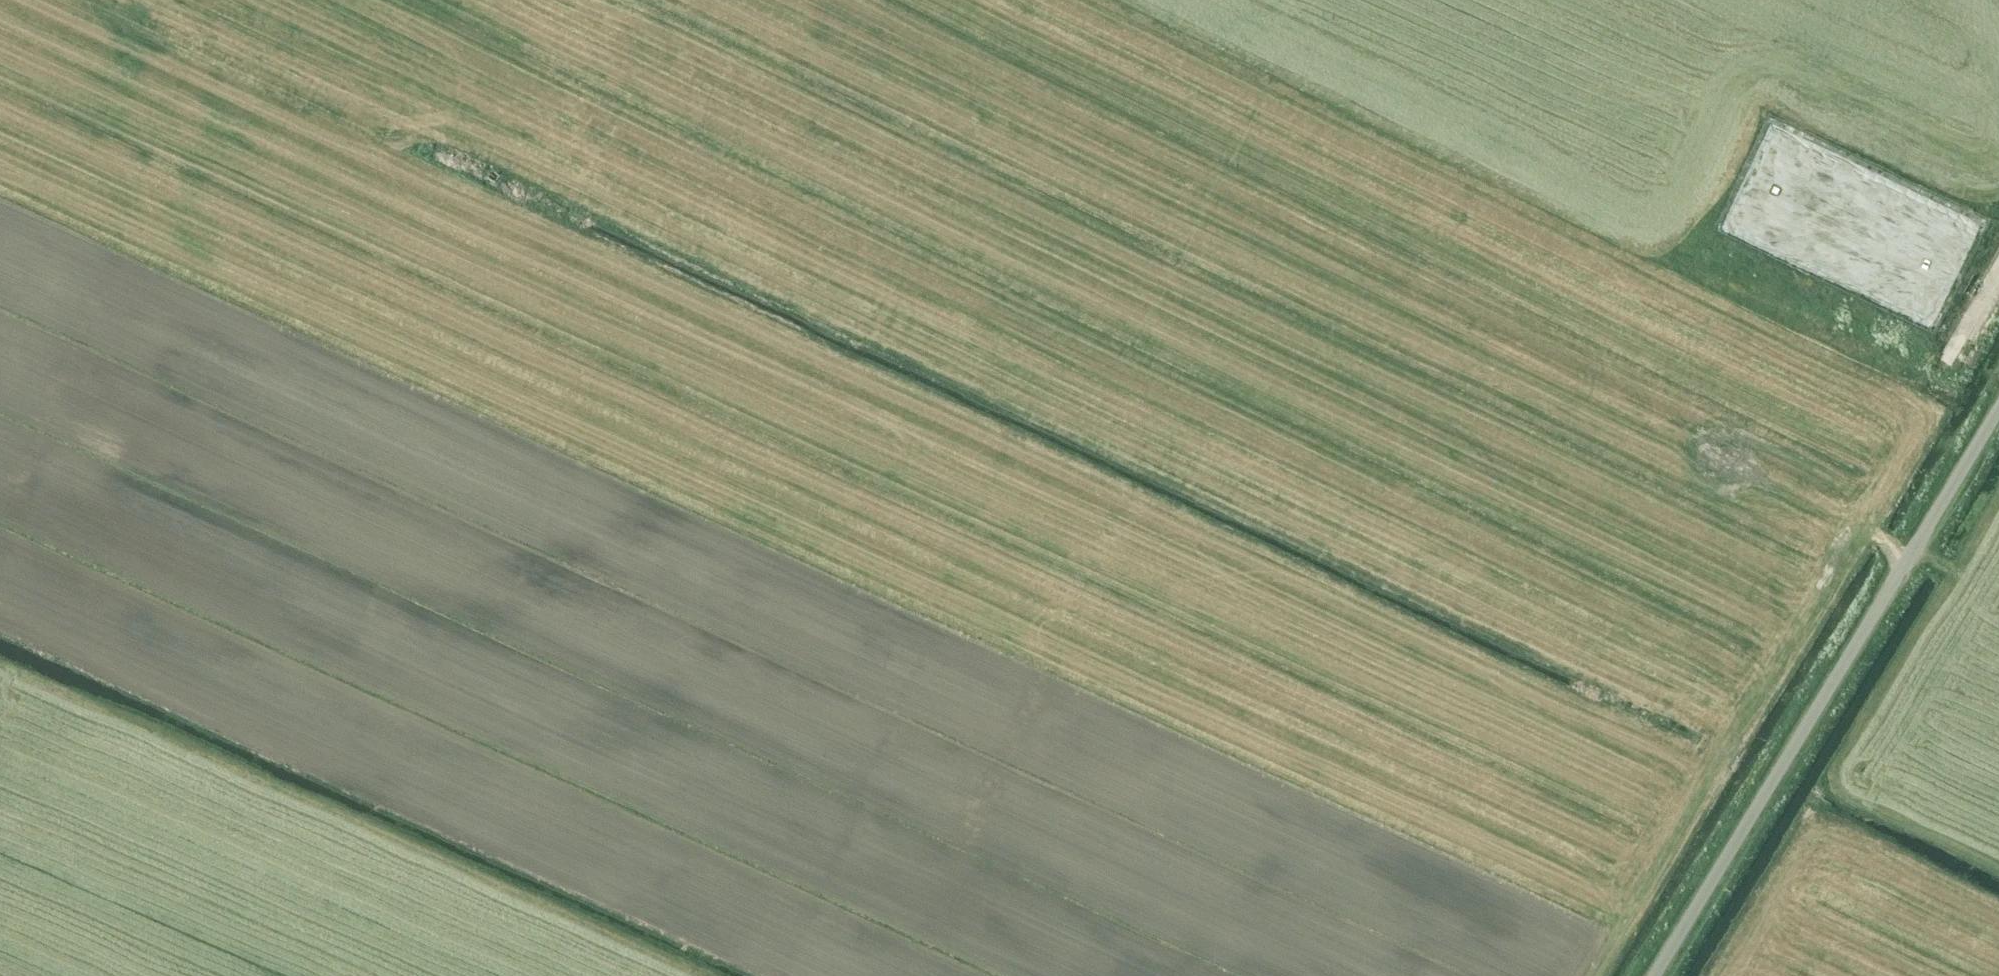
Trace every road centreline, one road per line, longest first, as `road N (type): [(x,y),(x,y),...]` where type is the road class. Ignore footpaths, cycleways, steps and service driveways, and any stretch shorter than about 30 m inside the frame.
road 1 (unclassified): [(1998,404),(1654,975)]

